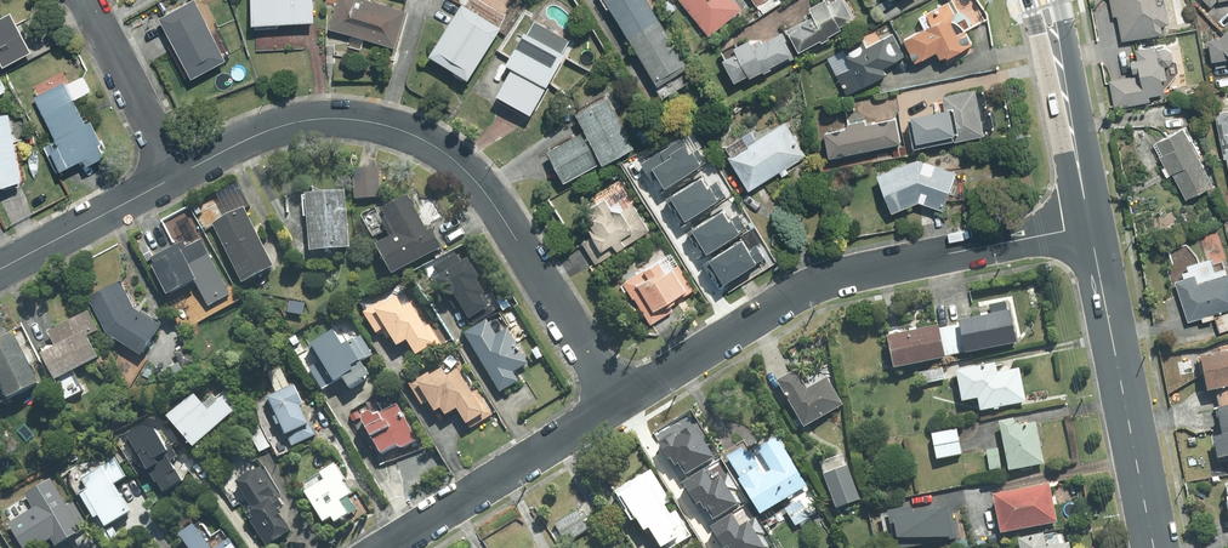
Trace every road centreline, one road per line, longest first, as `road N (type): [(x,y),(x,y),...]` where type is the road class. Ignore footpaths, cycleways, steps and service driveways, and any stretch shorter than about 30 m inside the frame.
road 1 (residential): [(178,174),(259,135),(320,118),(403,131),(436,147),(482,188),(617,404)]
road 2 (residential): [(617,404),(829,279),(1090,227)]
road 3 (secondary): [(1154,547),(1090,227)]
road 4 (residential): [(387,547),(617,404)]
road 5 (residential): [(0,269),(178,174)]
road 6 (residential): [(86,0),(178,174)]
road 7 (secondary): [(1090,227),(1063,82)]

